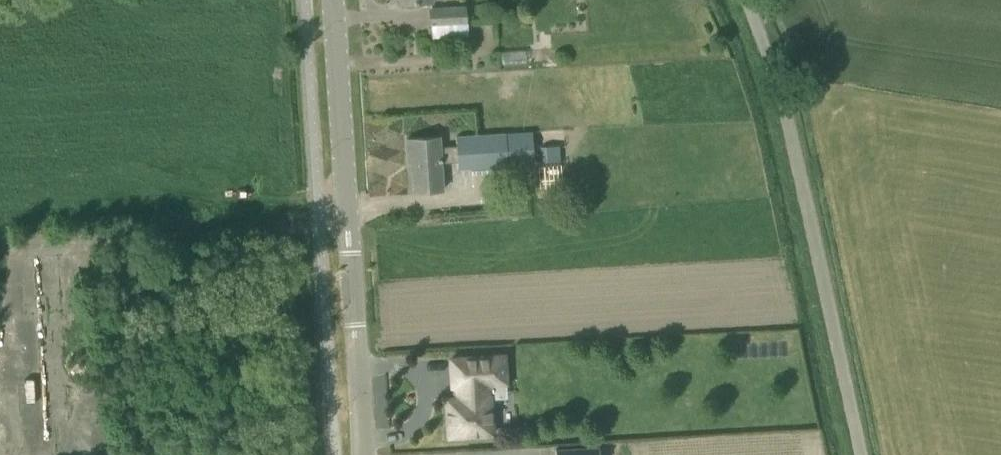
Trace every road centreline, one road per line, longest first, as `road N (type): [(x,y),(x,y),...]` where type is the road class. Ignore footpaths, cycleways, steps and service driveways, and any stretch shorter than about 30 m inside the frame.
road 1 (residential): [(862,454),(786,115),(746,0)]
road 2 (tertiary): [(364,454),(334,0)]

